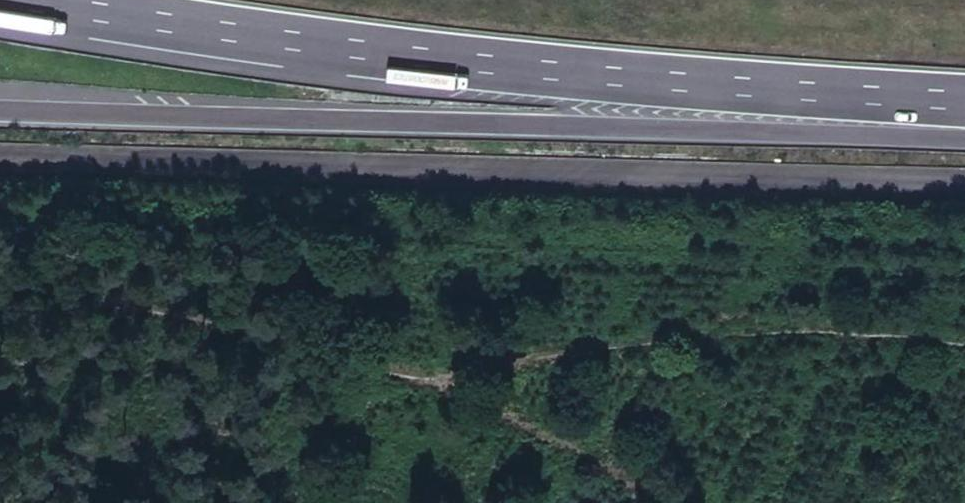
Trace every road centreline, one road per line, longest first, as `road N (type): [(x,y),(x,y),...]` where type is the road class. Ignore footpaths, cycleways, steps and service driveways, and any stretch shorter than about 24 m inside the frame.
road 1 (track): [(964,344),(810,332),(734,336),(519,357),(417,377),(140,311),(83,288),(62,265),(33,253),(0,255)]
road 2 (motorway): [(0,105),(964,141)]
road 3 (motorway): [(22,0),(464,65),(964,103)]
road 4 (track): [(417,377),(669,502)]

